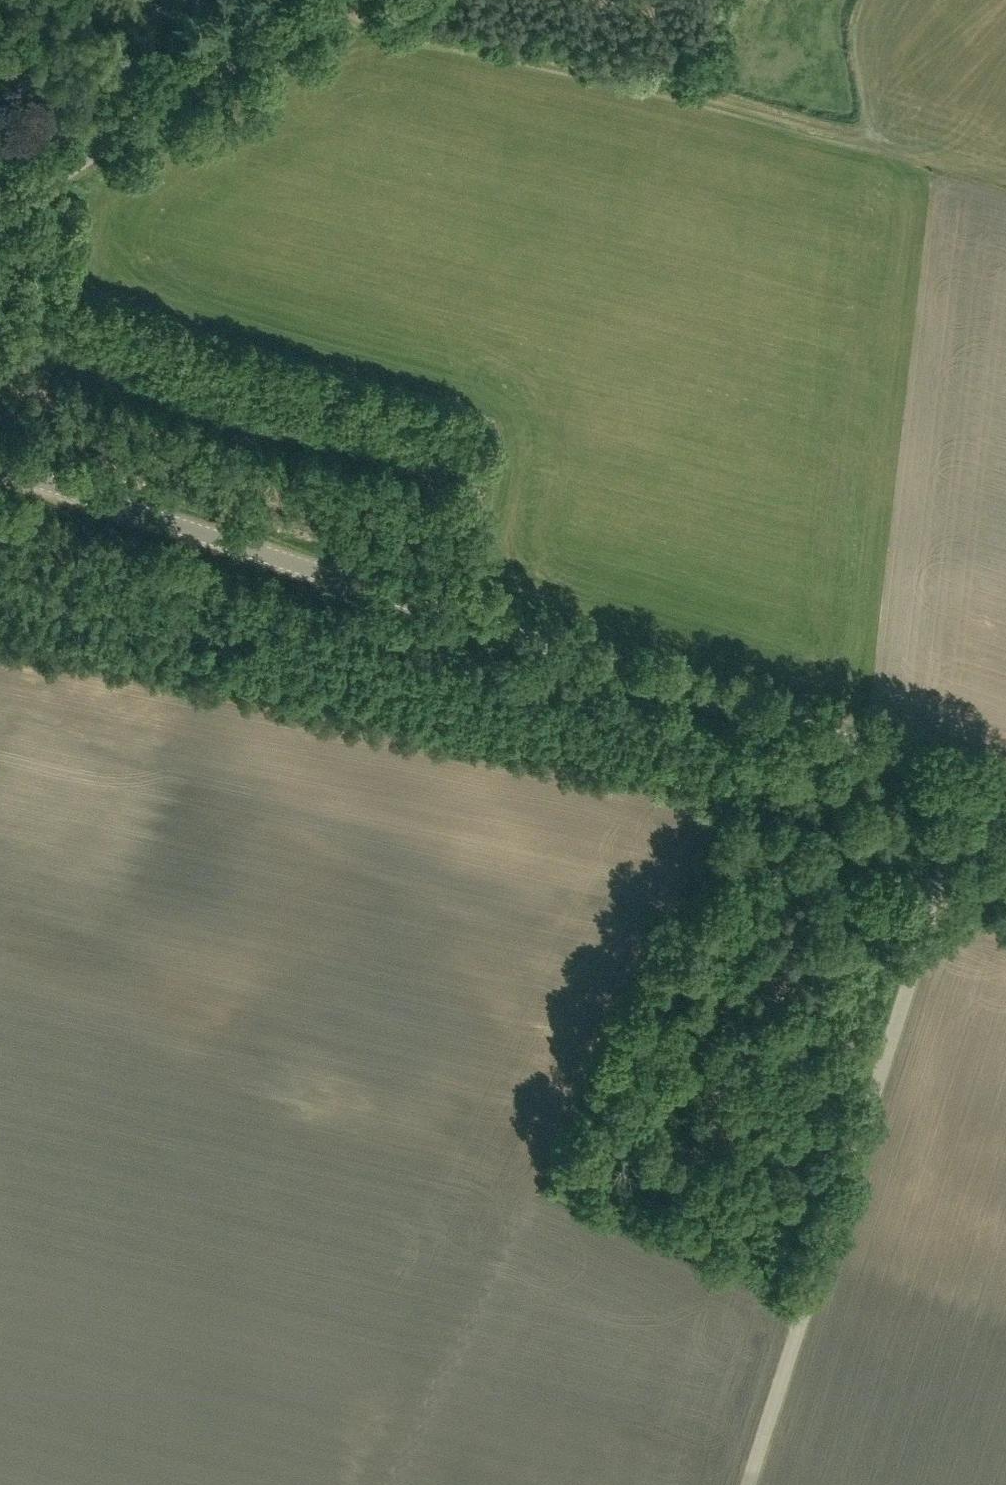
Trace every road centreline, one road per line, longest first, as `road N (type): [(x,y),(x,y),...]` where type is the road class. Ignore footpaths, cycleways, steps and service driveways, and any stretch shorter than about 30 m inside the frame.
road 1 (unclassified): [(1005,792),(0,471)]
road 2 (unclassified): [(0,212),(341,0)]

